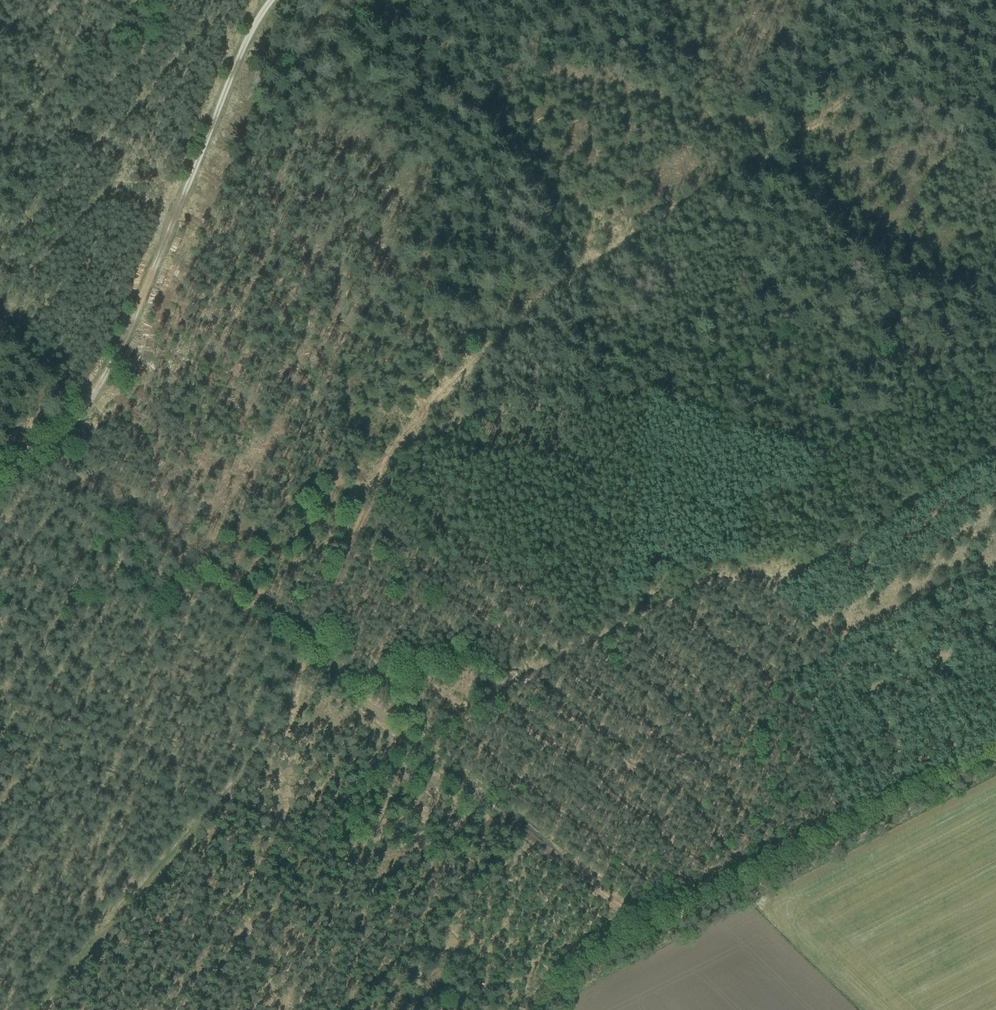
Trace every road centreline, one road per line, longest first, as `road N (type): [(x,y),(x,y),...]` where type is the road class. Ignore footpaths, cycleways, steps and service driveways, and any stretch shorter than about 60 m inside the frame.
road 1 (track): [(24,1009),(184,816),(220,787),(295,665),(38,453)]
road 2 (track): [(38,453),(89,412),(263,0)]

